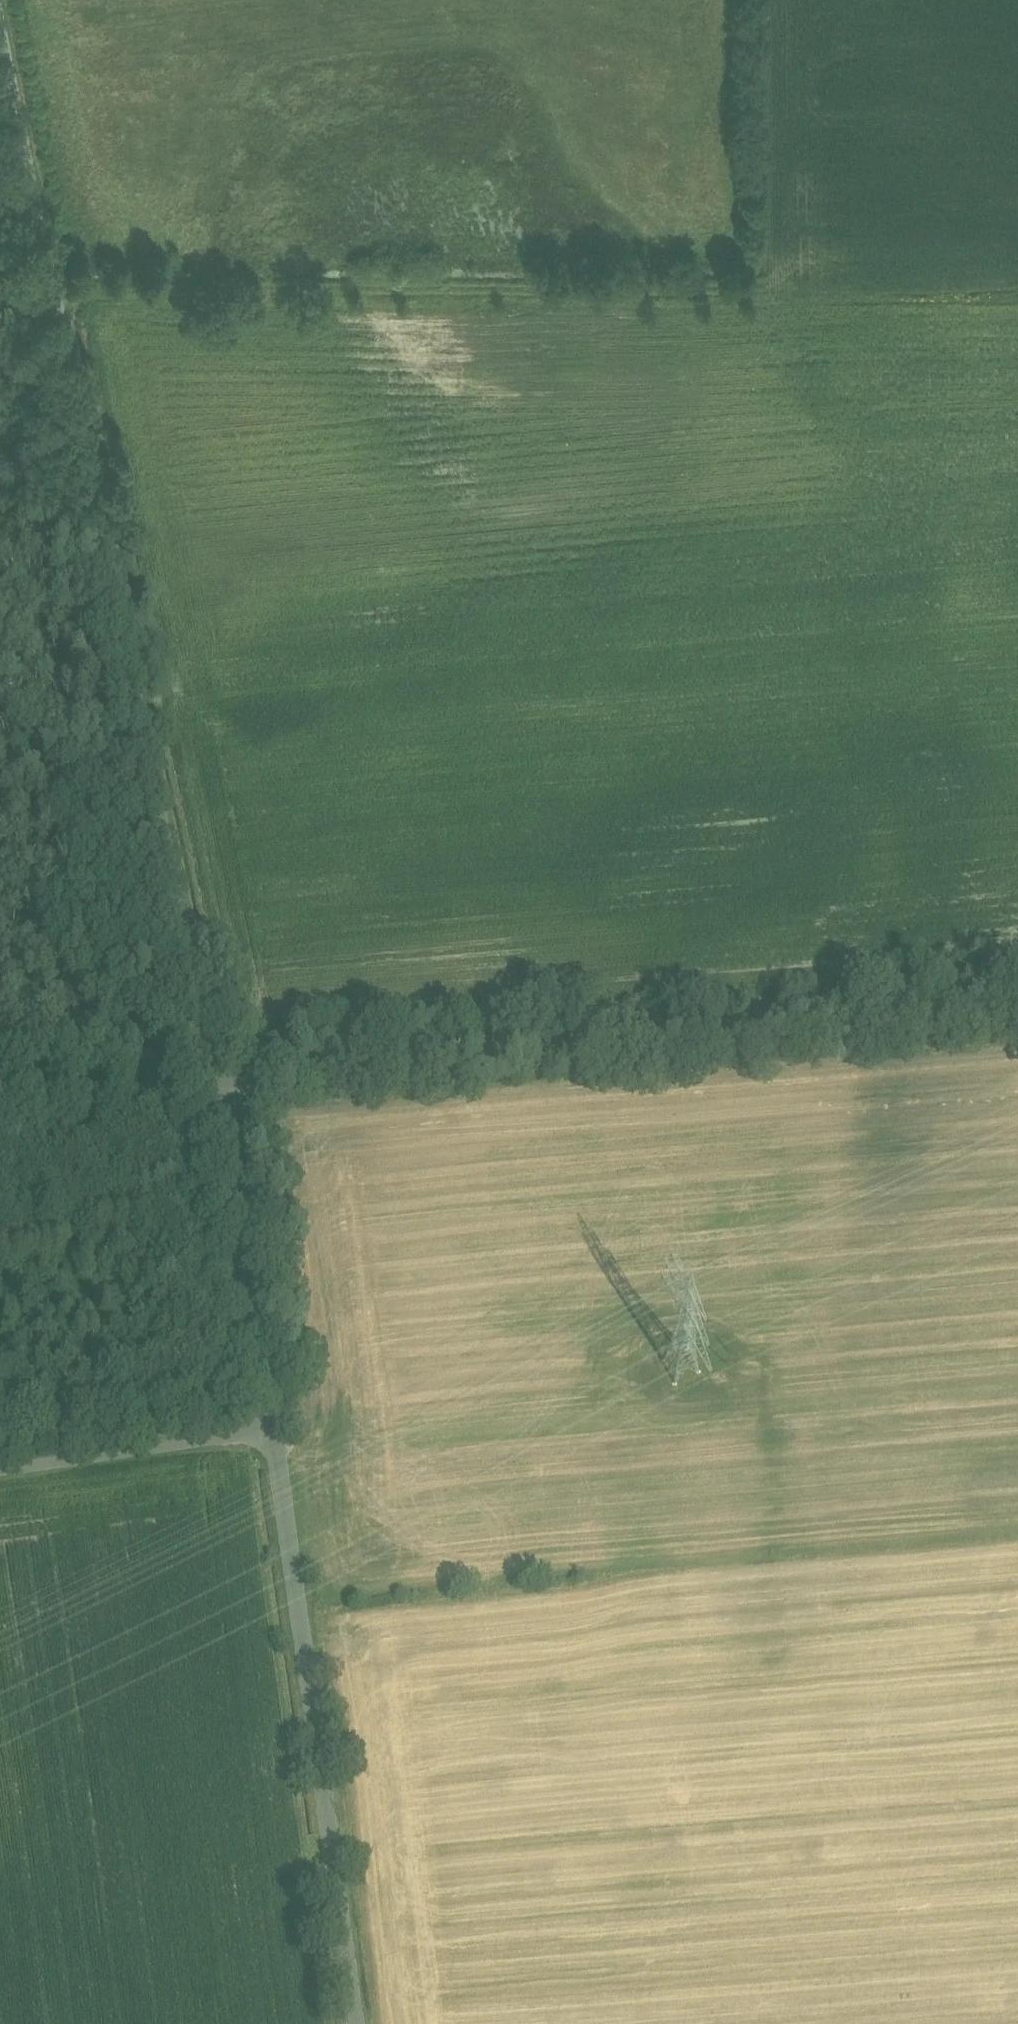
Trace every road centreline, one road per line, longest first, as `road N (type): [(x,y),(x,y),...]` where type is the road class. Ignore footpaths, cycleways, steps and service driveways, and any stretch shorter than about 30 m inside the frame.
road 1 (unclassified): [(210,1086),(0,29)]
road 2 (unclassified): [(356,2023),(277,1431),(210,1086)]
road 3 (unclassified): [(1017,1012),(210,1086)]
road 4 (track): [(51,302),(158,295),(630,297),(792,285)]
road 5 (unclassified): [(210,1086),(0,1103)]

